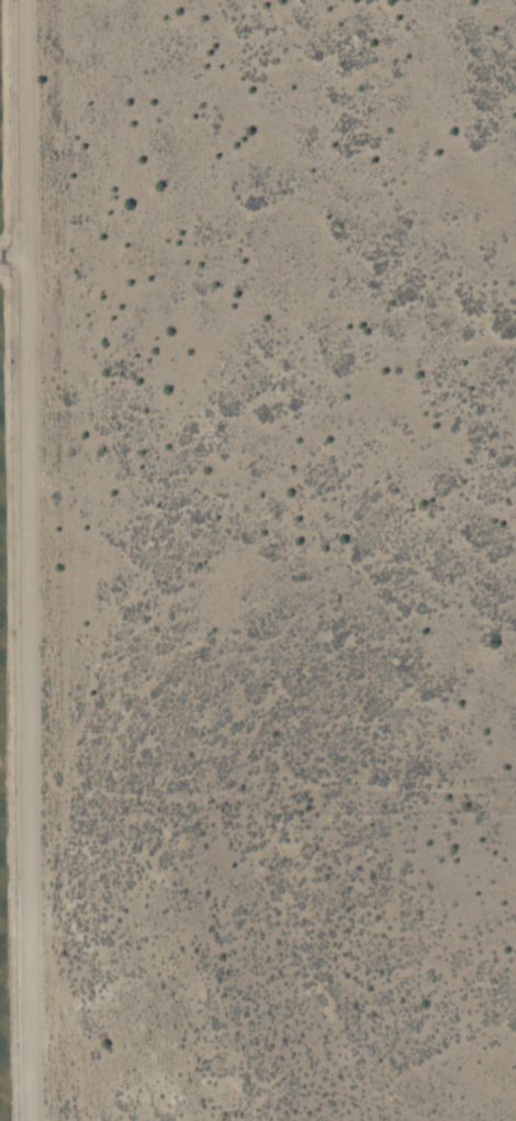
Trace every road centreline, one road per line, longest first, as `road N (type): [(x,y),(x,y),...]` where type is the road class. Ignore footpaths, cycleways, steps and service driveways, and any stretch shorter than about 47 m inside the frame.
road 1 (tertiary): [(36,1120),(29,923),(48,0)]

